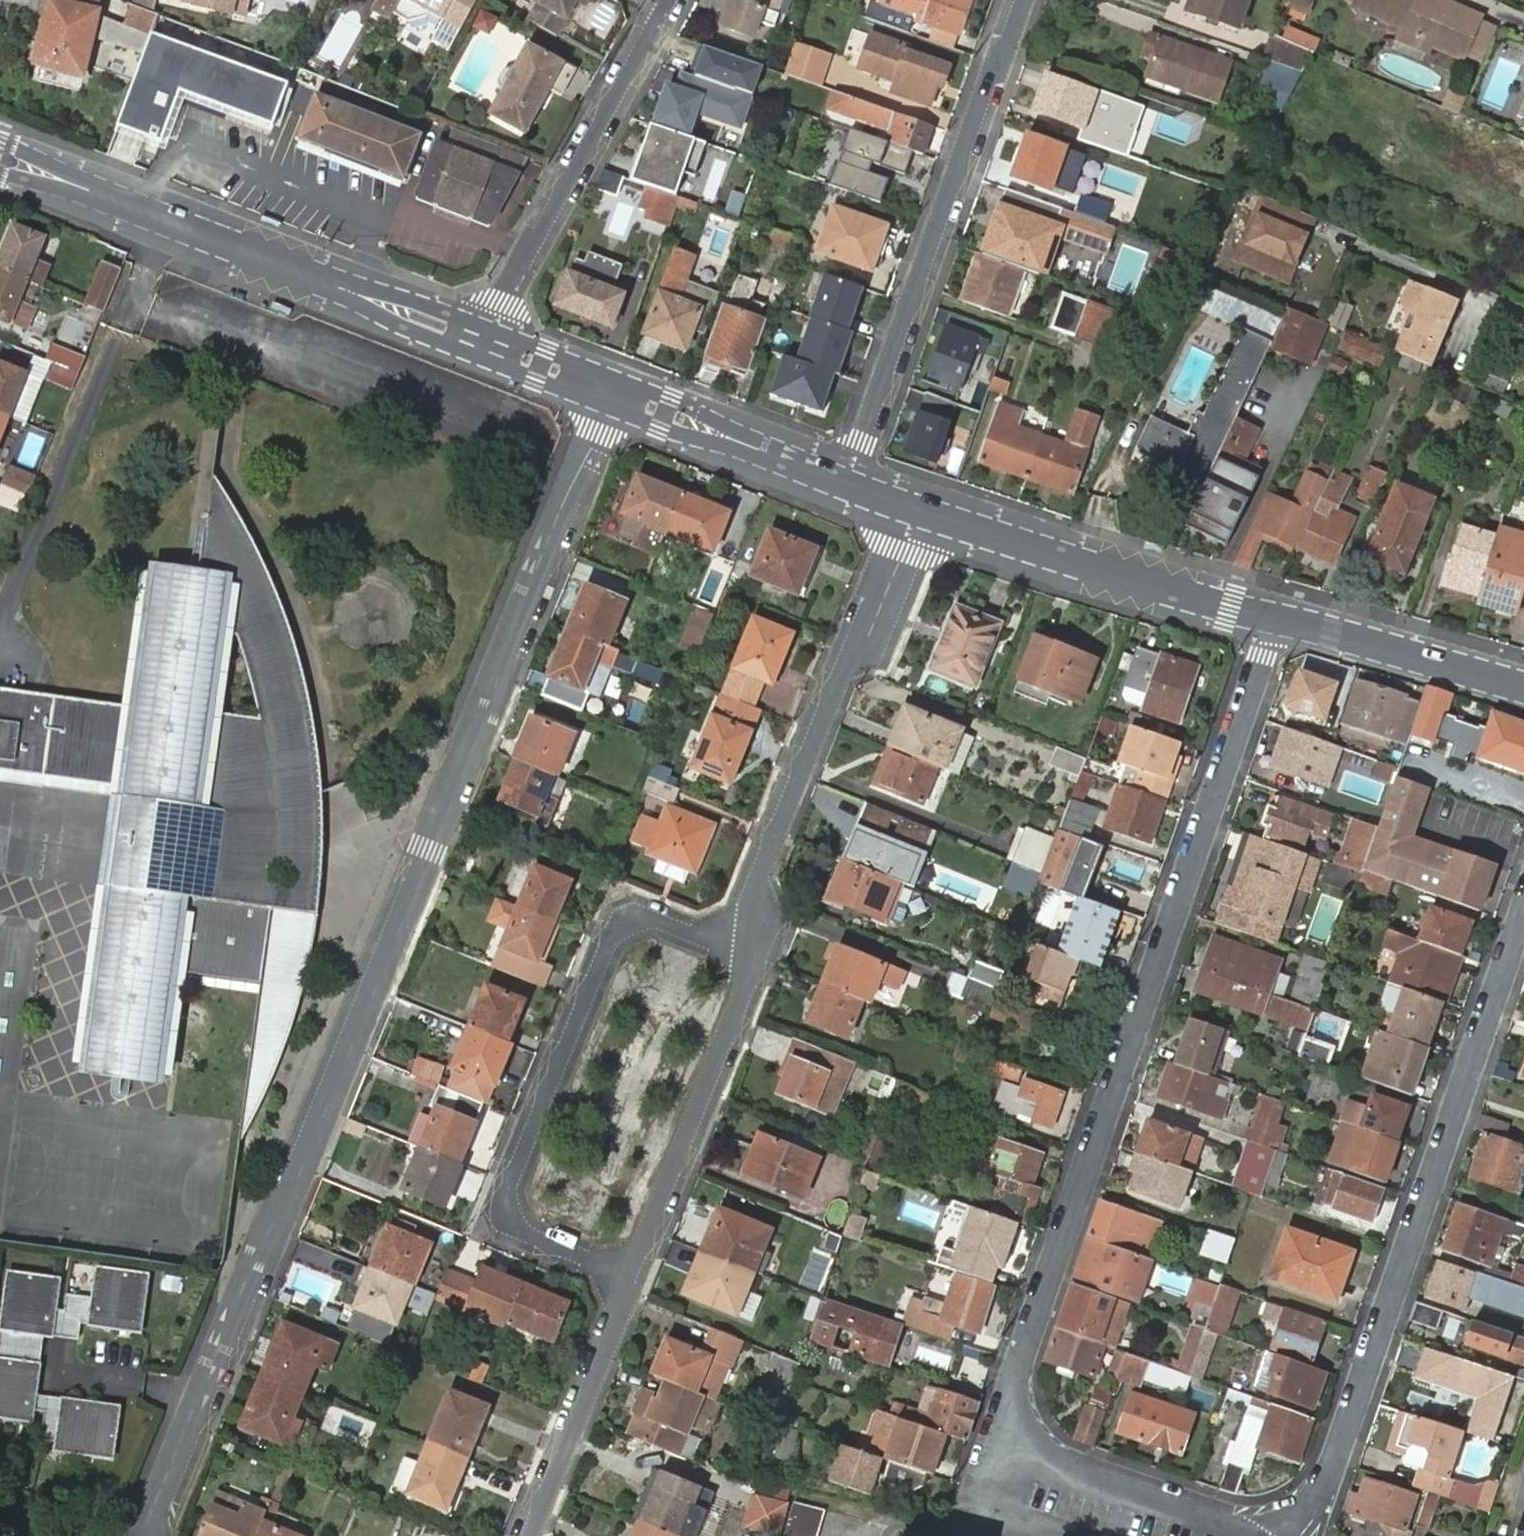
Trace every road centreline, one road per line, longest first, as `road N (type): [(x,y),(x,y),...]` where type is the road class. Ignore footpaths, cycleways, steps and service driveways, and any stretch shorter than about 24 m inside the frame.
road 1 (residential): [(615,392),(151,1535)]
road 2 (residential): [(1013,1436),(1011,1392),(1281,617)]
road 3 (residential): [(1523,911),(1328,1475),(1265,1535)]
road 4 (residential): [(638,1277),(522,1229),(507,1204),(616,938),(657,913),(737,940)]
road 5 (tertiary): [(482,341),(0,155)]
road 6 (residential): [(850,480),(1017,0)]
road 7 (residential): [(918,505),(864,649),(839,678),(737,940)]
road 8 (residential): [(668,3),(482,341)]
road 9 (tertiary): [(1281,617),(1105,571),(918,505)]
road 10 (residential): [(737,940),(754,985),(638,1277)]
road 11 (residential): [(638,1277),(530,1535)]
road 12 (residential): [(1013,1436),(1042,1466),(1260,1535)]
road 13 (tertiary): [(1523,690),(1281,617)]
road 14 (tertiary): [(850,480),(615,392)]
road 15 (tertiary): [(615,392),(482,341)]

